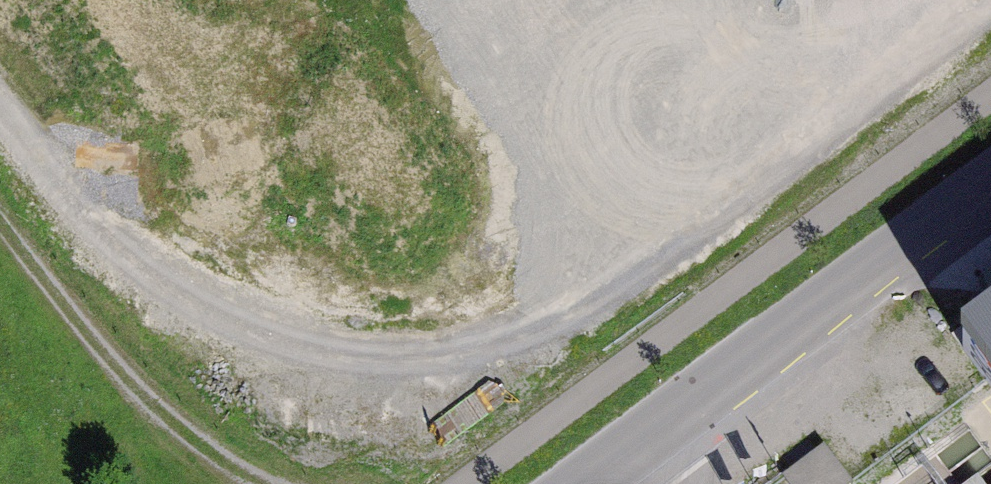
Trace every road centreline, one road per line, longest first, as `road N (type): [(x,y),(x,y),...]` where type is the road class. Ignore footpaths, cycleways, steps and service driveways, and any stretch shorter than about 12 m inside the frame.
road 1 (track): [(0,110),(163,293),(312,364),(455,362),(605,292),(987,0)]
road 2 (tertiary): [(990,185),(589,483)]
road 3 (track): [(265,483),(206,461),(75,319),(0,208)]

